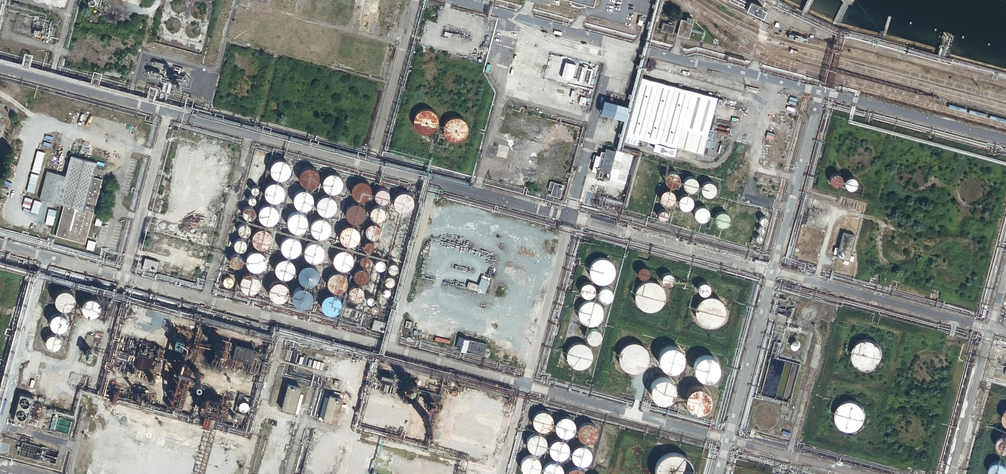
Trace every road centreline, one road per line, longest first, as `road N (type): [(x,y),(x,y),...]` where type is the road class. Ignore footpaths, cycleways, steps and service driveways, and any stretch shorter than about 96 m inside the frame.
road 1 (track): [(753,0),(843,40),(1005,83)]

